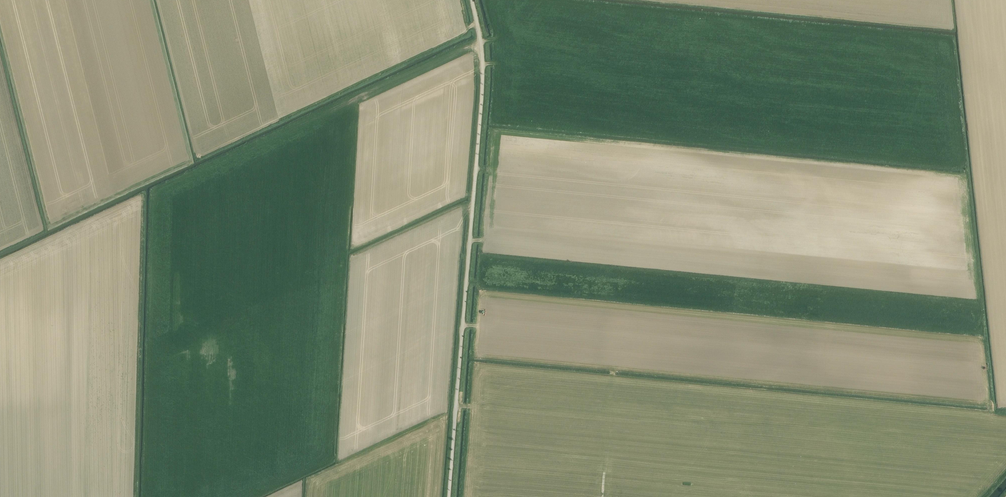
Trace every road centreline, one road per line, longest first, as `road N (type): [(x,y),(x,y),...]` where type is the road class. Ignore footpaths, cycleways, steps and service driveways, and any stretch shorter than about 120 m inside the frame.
road 1 (unclassified): [(450,496),(483,88),(471,0)]

